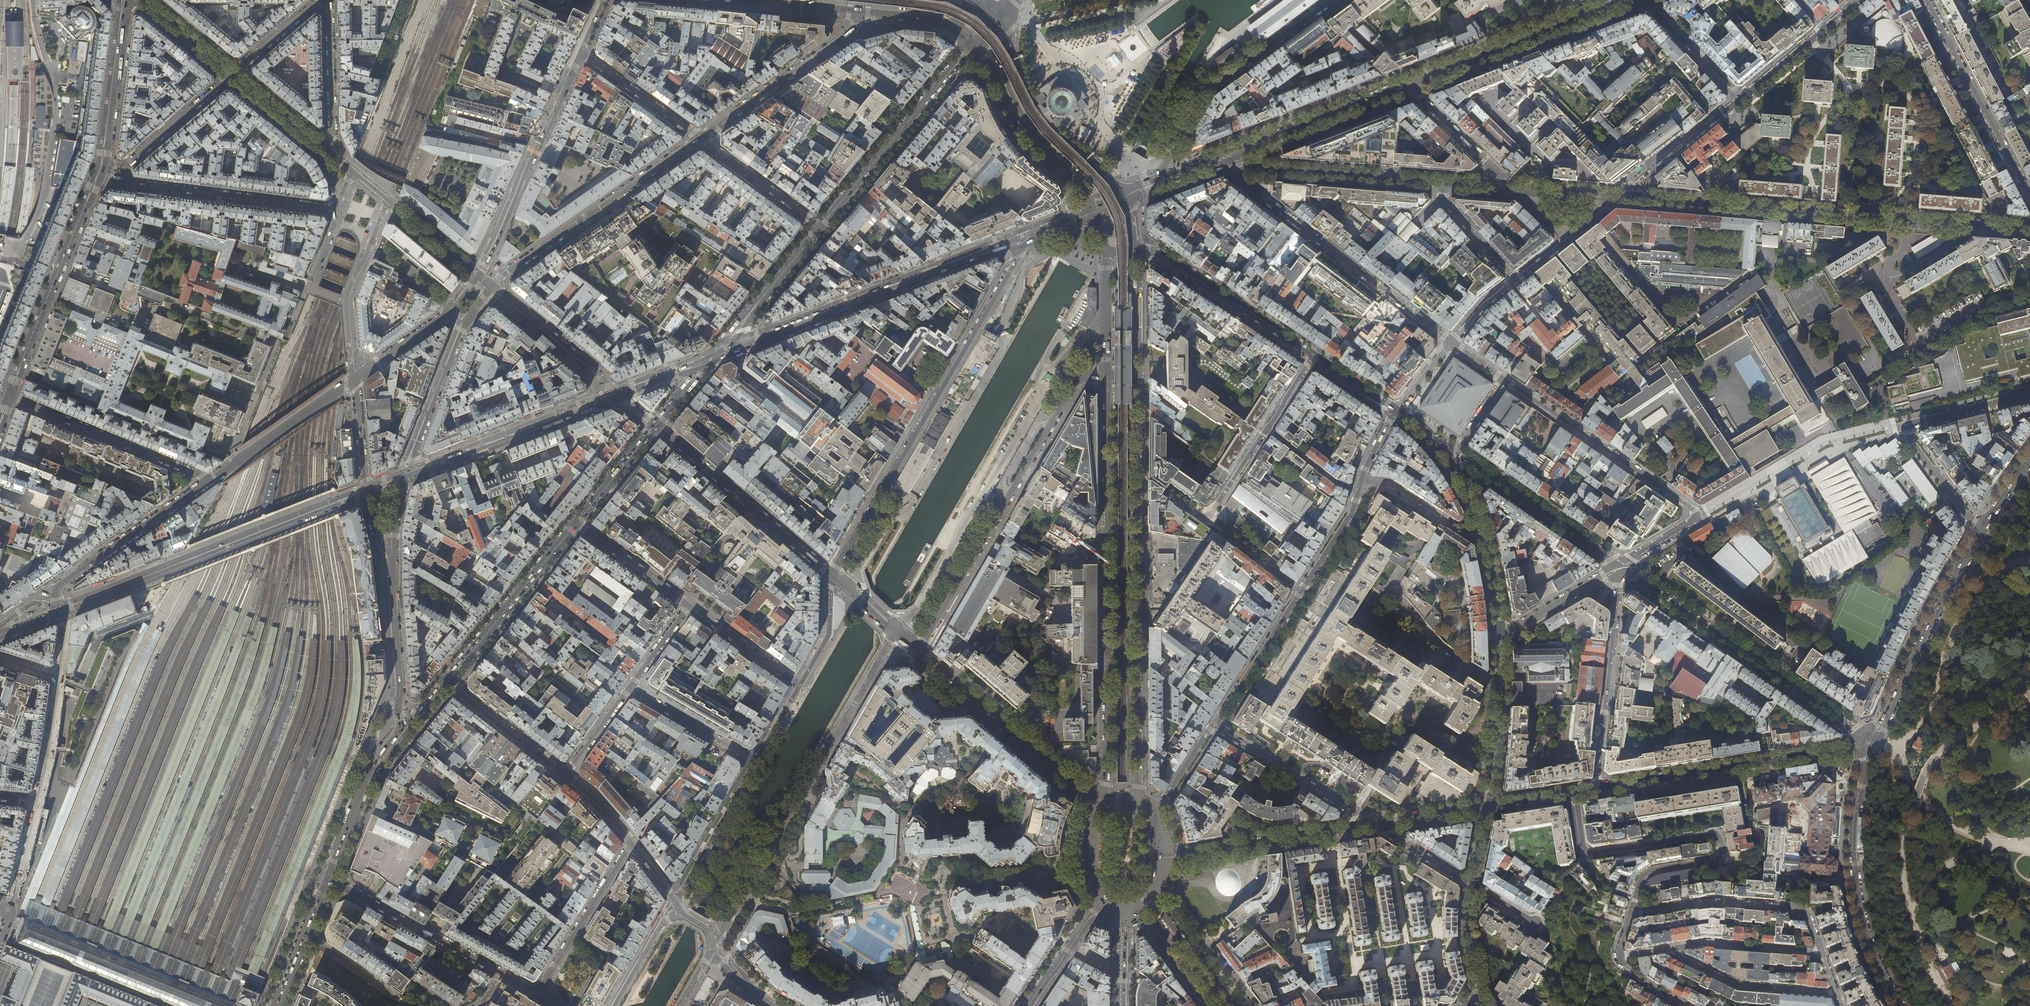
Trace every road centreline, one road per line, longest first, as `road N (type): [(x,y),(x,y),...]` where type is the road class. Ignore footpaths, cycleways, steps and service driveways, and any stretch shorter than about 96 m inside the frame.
road 1 (residential): [(1359,827),(1351,809),(1215,724),(1357,491)]
road 2 (primary): [(1106,375),(1106,801)]
road 3 (residential): [(631,843),(533,989),(327,877)]
road 4 (residential): [(1620,197),(2029,228)]
road 5 (residential): [(1023,237),(832,576)]
road 6 (residential): [(920,650),(1073,385),(1106,375)]
road 7 (secondary): [(714,356),(1023,237)]
road 8 (residential): [(879,661),(714,945)]
road 9 (residential): [(1575,793),(1589,853),(1718,837),(1722,857),(1651,872),(1631,911)]
road 10 (residential): [(1503,380),(1695,510),(1695,520),(1622,566)]
road 11 (secondary): [(61,612),(367,495)]
road 12 (primary): [(1141,802),(1138,481)]
road 13 (residential): [(367,495),(356,378),(210,480)]
road 14 (residential): [(1622,566),(1864,734)]
road 15 (residential): [(1503,380),(1463,439),(1463,454),(1622,566)]
road 16 (residential): [(1243,168),(1247,185),(1450,343)]
road 17 (residential): [(1901,1005),(1877,963),(1855,878),(1857,813),(1877,744)]
road 18 (residential): [(492,286),(479,276),(580,52)]
road 19 (secondary): [(1396,411),(1435,445),(1462,485),(1484,539),(1499,635)]
road 20 (residential): [(1981,533),(1907,428),(2029,394)]
road 21 (residential): [(1331,0),(1207,92),(1159,177)]
road 22 (residential): [(800,685),(676,902)]
road 23 (residential): [(1594,790),(1838,751)]
road 24 (residential): [(1106,801),(1085,792),(920,650)]
road 25 (secondary): [(820,229),(975,46)]
road 26 (residential): [(1981,533),(1888,714),(1864,734)]
road 27 (residential): [(11,396),(97,178)]
road 28 (primary): [(1411,85),(1627,0)]
road 29 (residential): [(832,576),(656,425)]
road 30 (residential): [(1622,566),(1594,790)]
road 31 (residential): [(2029,199),(1926,0)]
road 32 (secondary): [(418,476),(622,395)]
road 33 (residential): [(1822,950),(1800,908),(1713,901),(1631,911)]
road 34 (residential): [(210,480),(11,396)]
road 35 (residential): [(125,181),(337,206)]
road 36 (residential): [(210,480),(58,585),(61,612)]
road 37 (secondary): [(1135,252),(1168,259),(1314,356)]
road 38 (residential): [(492,286),(461,330),(416,448),(418,476)]
road 39 (residential): [(701,137),(850,33),(859,10)]
road 40 (secondary): [(447,682),(576,523)]
road 41 (residential): [(1158,857),(1359,827)]
road 42 (residential): [(1243,168),(1443,183)]
road 43 (primary): [(1235,154),(1411,85)]
road 44 (residential): [(392,545),(398,709),(408,729)]
road 45 (residential): [(1667,949),(1740,987),(1836,991)]
road 46 (secondary): [(1499,635),(1487,807)]
road 47 (secondary): [(327,877),(372,776),(408,729)]
road 48 (residential): [(622,395),(492,286)]
road 49 (residential): [(102,164),(128,0)]
road 50 (secondary): [(714,356),(820,229)]
road 51 (residential): [(59,677),(38,801),(0,797)]
road 52 (residential): [(1266,429),(1208,517),(1161,493)]
road 53 (residential): [(1667,949),(1707,943),(1822,950)]
road 54 (residential): [(1620,197),(1739,99)]
road 55 (residential): [(820,229),(701,137)]
road 56 (unclassified): [(447,682),(565,775)]
road 57 (residential): [(328,1),(331,135),(323,147)]
road 58 (residential): [(580,52),(701,137)]
road 59 (residential): [(234,74),(125,166)]
road 60 (residential): [(1499,635),(1622,566)]
road 61 (residential): [(1032,1005),(1092,914),(1123,907)]
road 62 (primary): [(1235,1005),(1149,895)]
road 63 (residential): [(576,523),(689,605)]
road 64 (residential): [(689,605),(800,685)]
road 65 (secondary): [(279,1005),(327,877)]
road 66 (residential): [(1515,280),(1620,197)]
road 67 (residential): [(1739,99),(1649,0)]
road 68 (secondary): [(576,523),(656,425)]
road 69 (primary): [(1137,376),(1135,252)]
road 70 (primary): [(1135,905),(1207,1005)]
road 71 (primary): [(1104,253),(1106,375)]
road 72 (residential): [(234,74),(138,0)]
road 73 (residential): [(614,1005),(676,902)]

